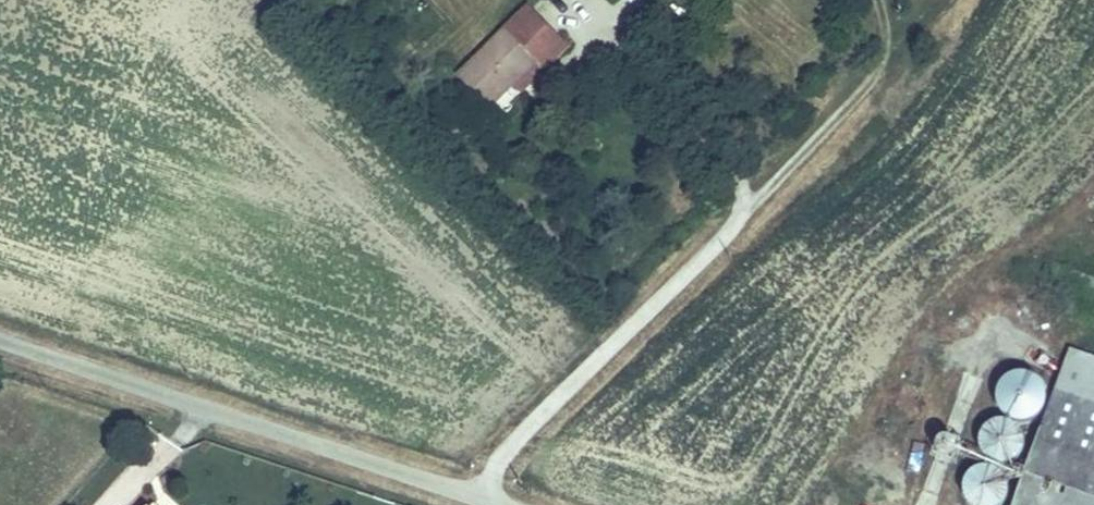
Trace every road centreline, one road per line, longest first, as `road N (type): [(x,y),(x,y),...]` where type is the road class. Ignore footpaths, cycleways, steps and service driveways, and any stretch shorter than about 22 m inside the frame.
road 1 (track): [(934,0),(869,86),(510,448),(480,498)]
road 2 (unclassified): [(0,341),(502,504)]

